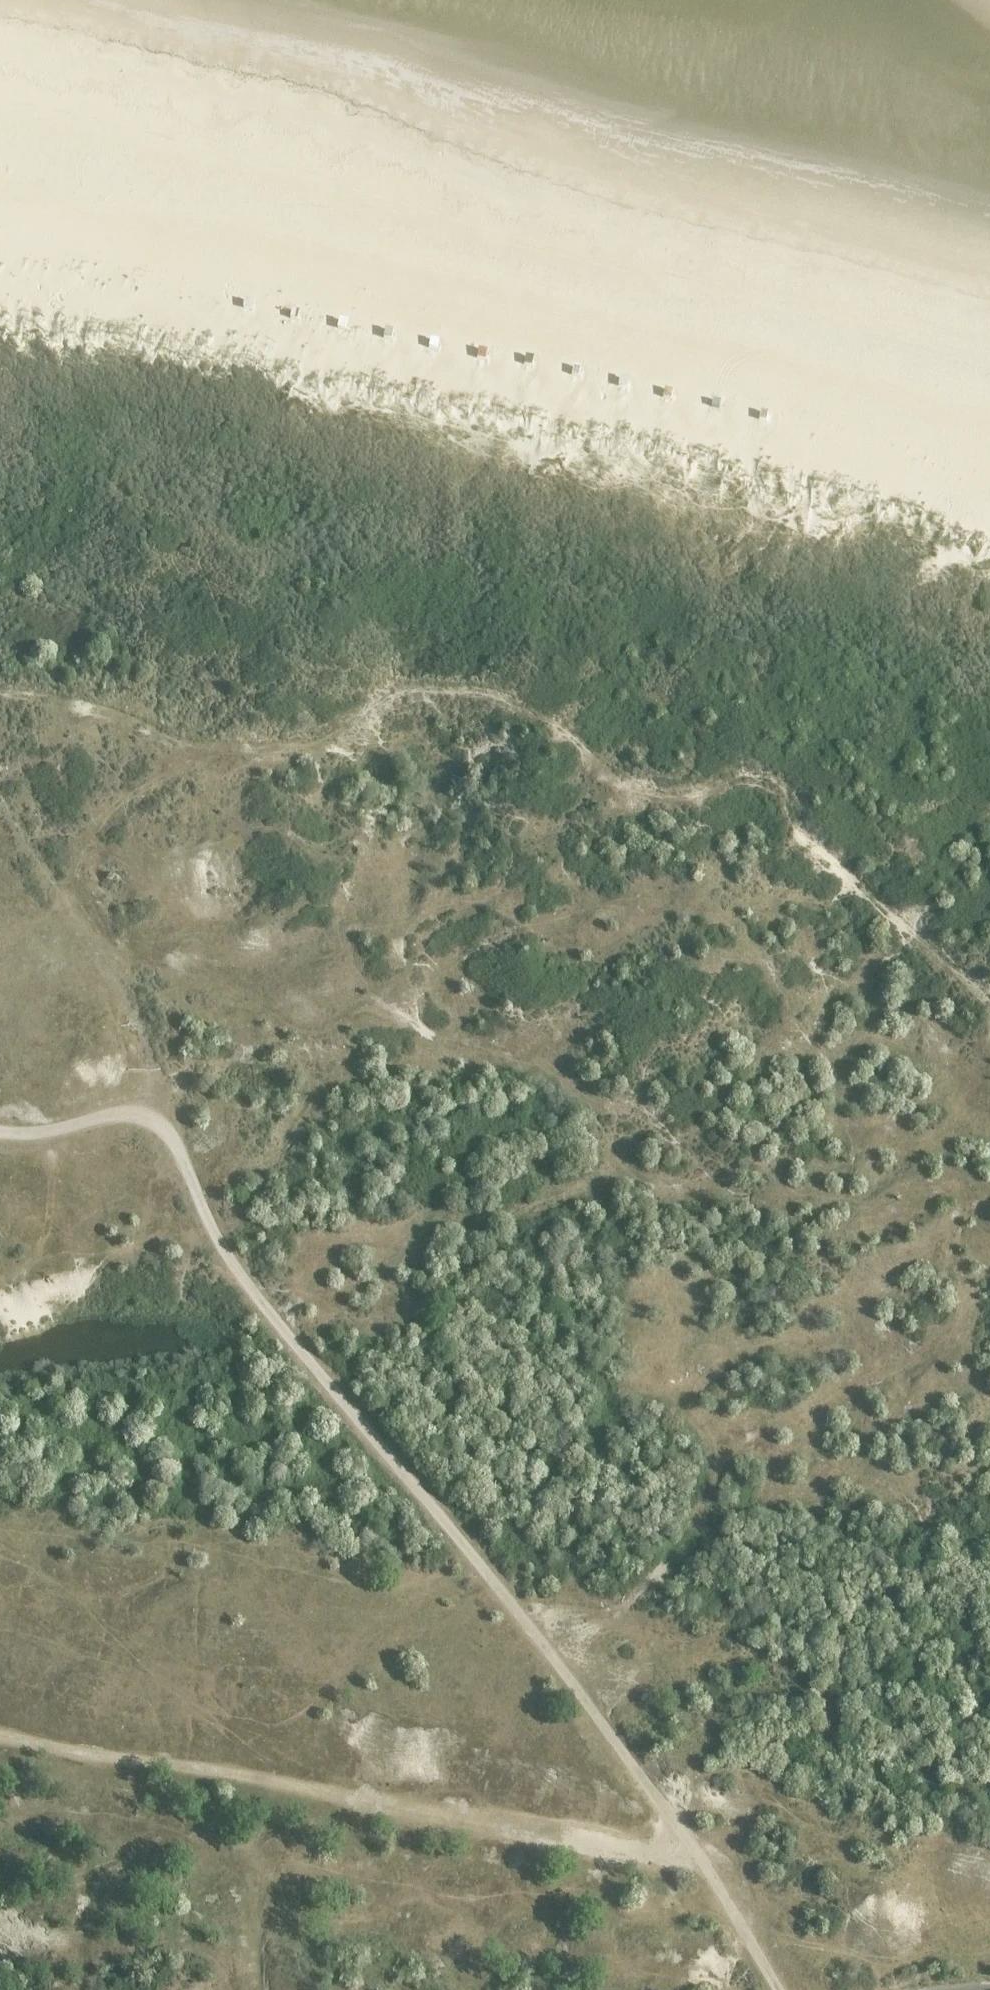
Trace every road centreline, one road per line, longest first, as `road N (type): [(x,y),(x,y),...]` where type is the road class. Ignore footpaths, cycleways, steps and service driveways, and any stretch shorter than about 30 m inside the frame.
road 1 (track): [(0,1132),(51,1130),(145,1108),(172,1125),(242,1277),(560,1663),(700,1857)]
road 2 (track): [(700,1857),(780,1989)]

